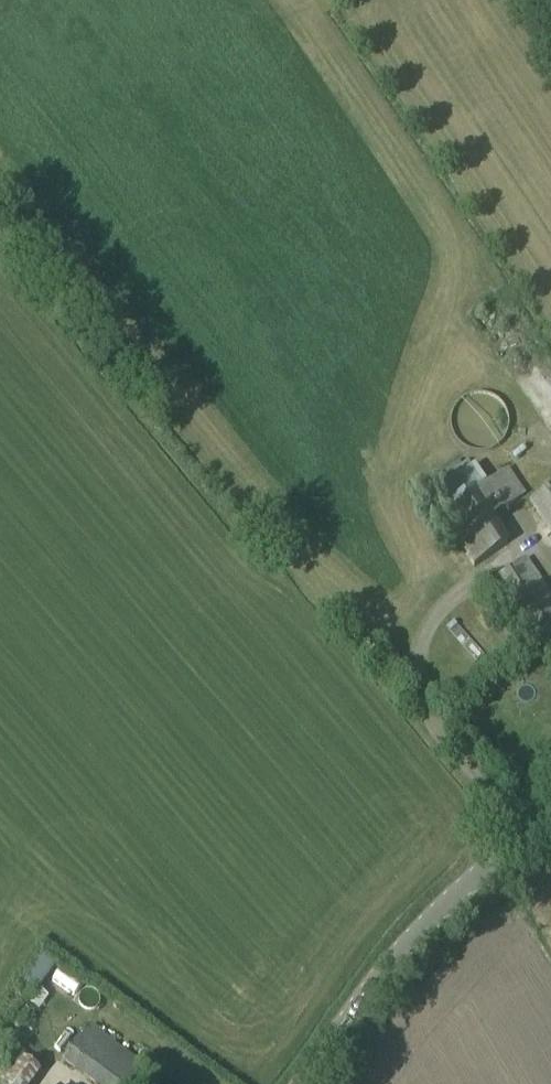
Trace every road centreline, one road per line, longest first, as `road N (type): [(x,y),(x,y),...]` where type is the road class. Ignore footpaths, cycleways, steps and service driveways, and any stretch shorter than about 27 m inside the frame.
road 1 (unclassified): [(287,1083),(446,893),(550,810)]

